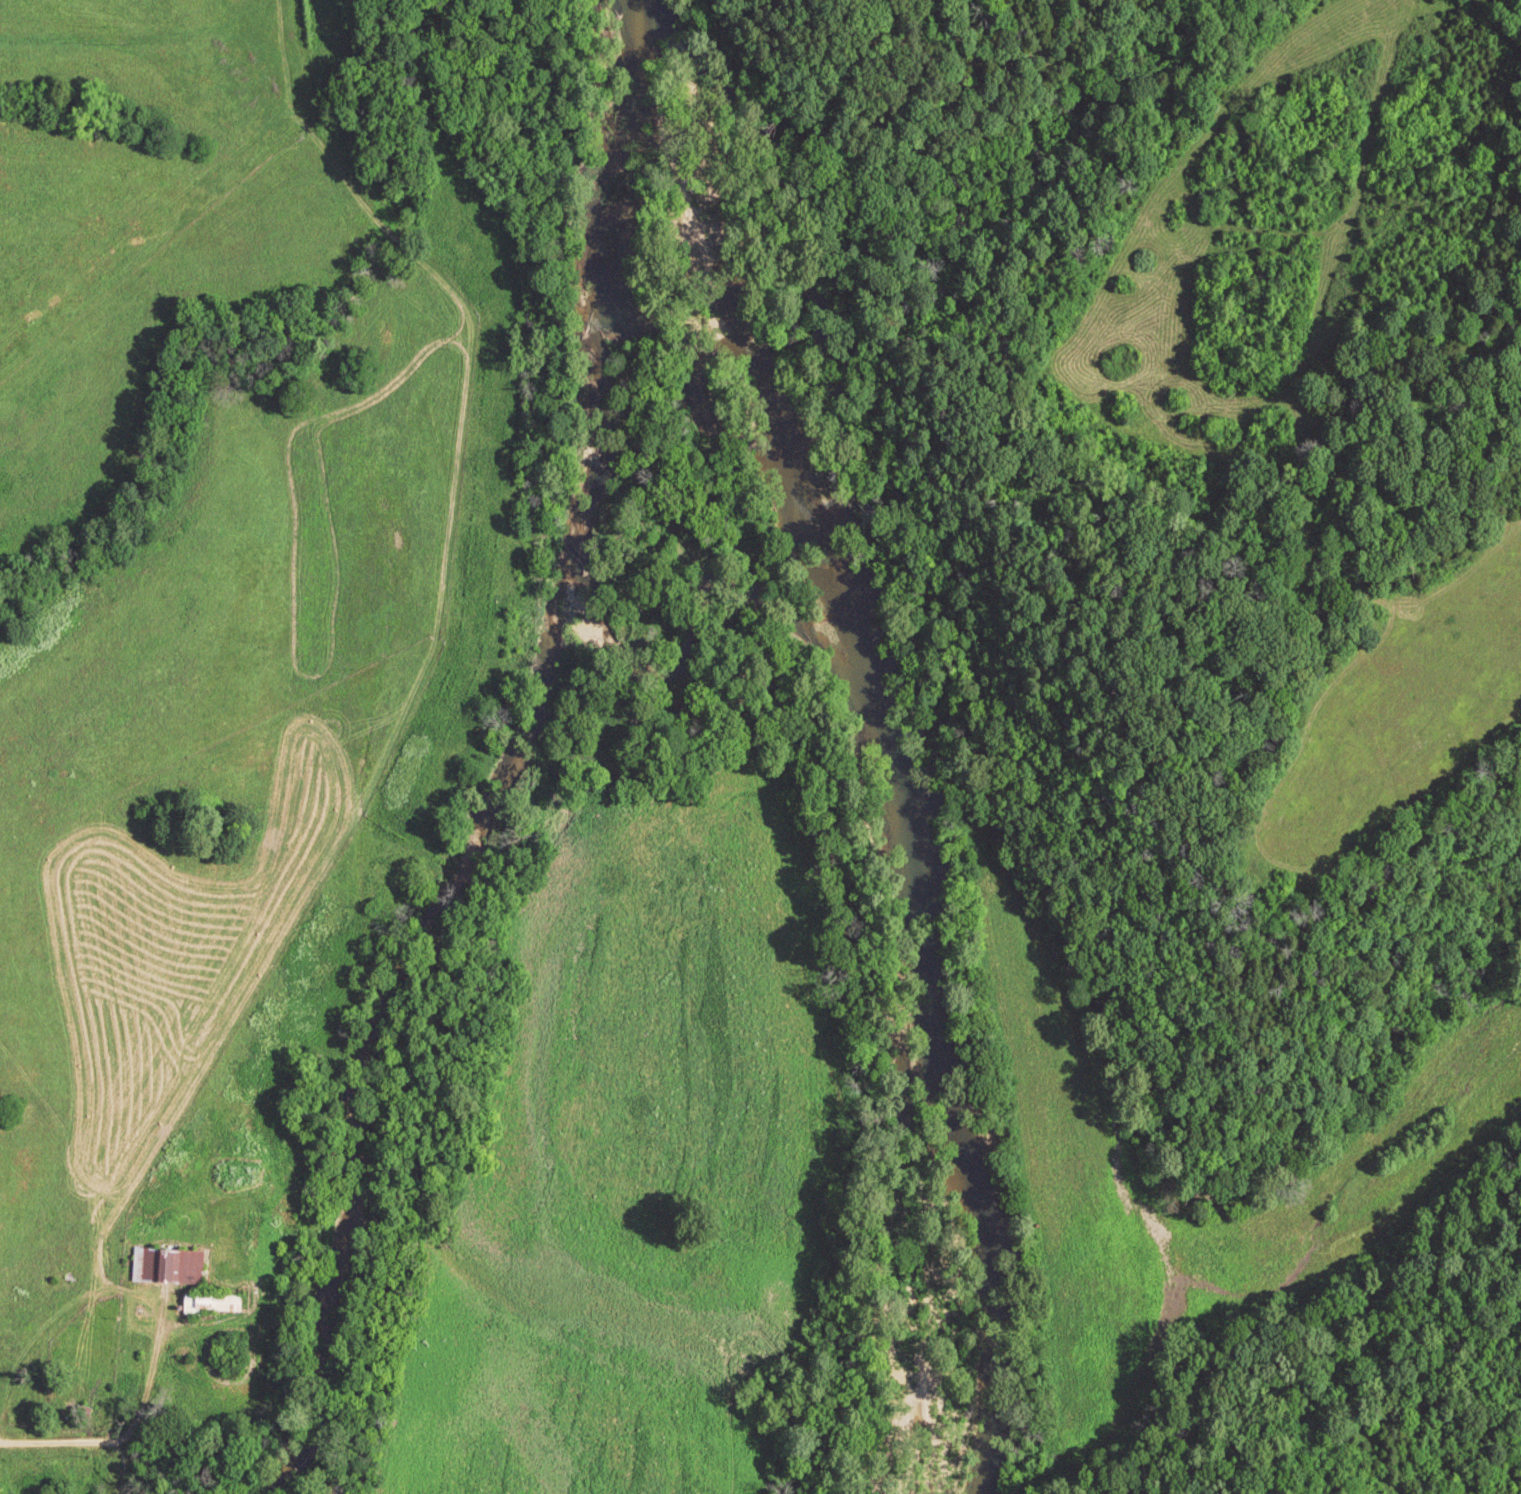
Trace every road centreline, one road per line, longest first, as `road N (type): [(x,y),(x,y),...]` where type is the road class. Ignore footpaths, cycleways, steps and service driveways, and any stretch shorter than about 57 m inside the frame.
road 1 (residential): [(0,1395),(20,1347),(67,1302),(103,1289),(142,1295),(154,1324),(147,1380),(112,1493)]

